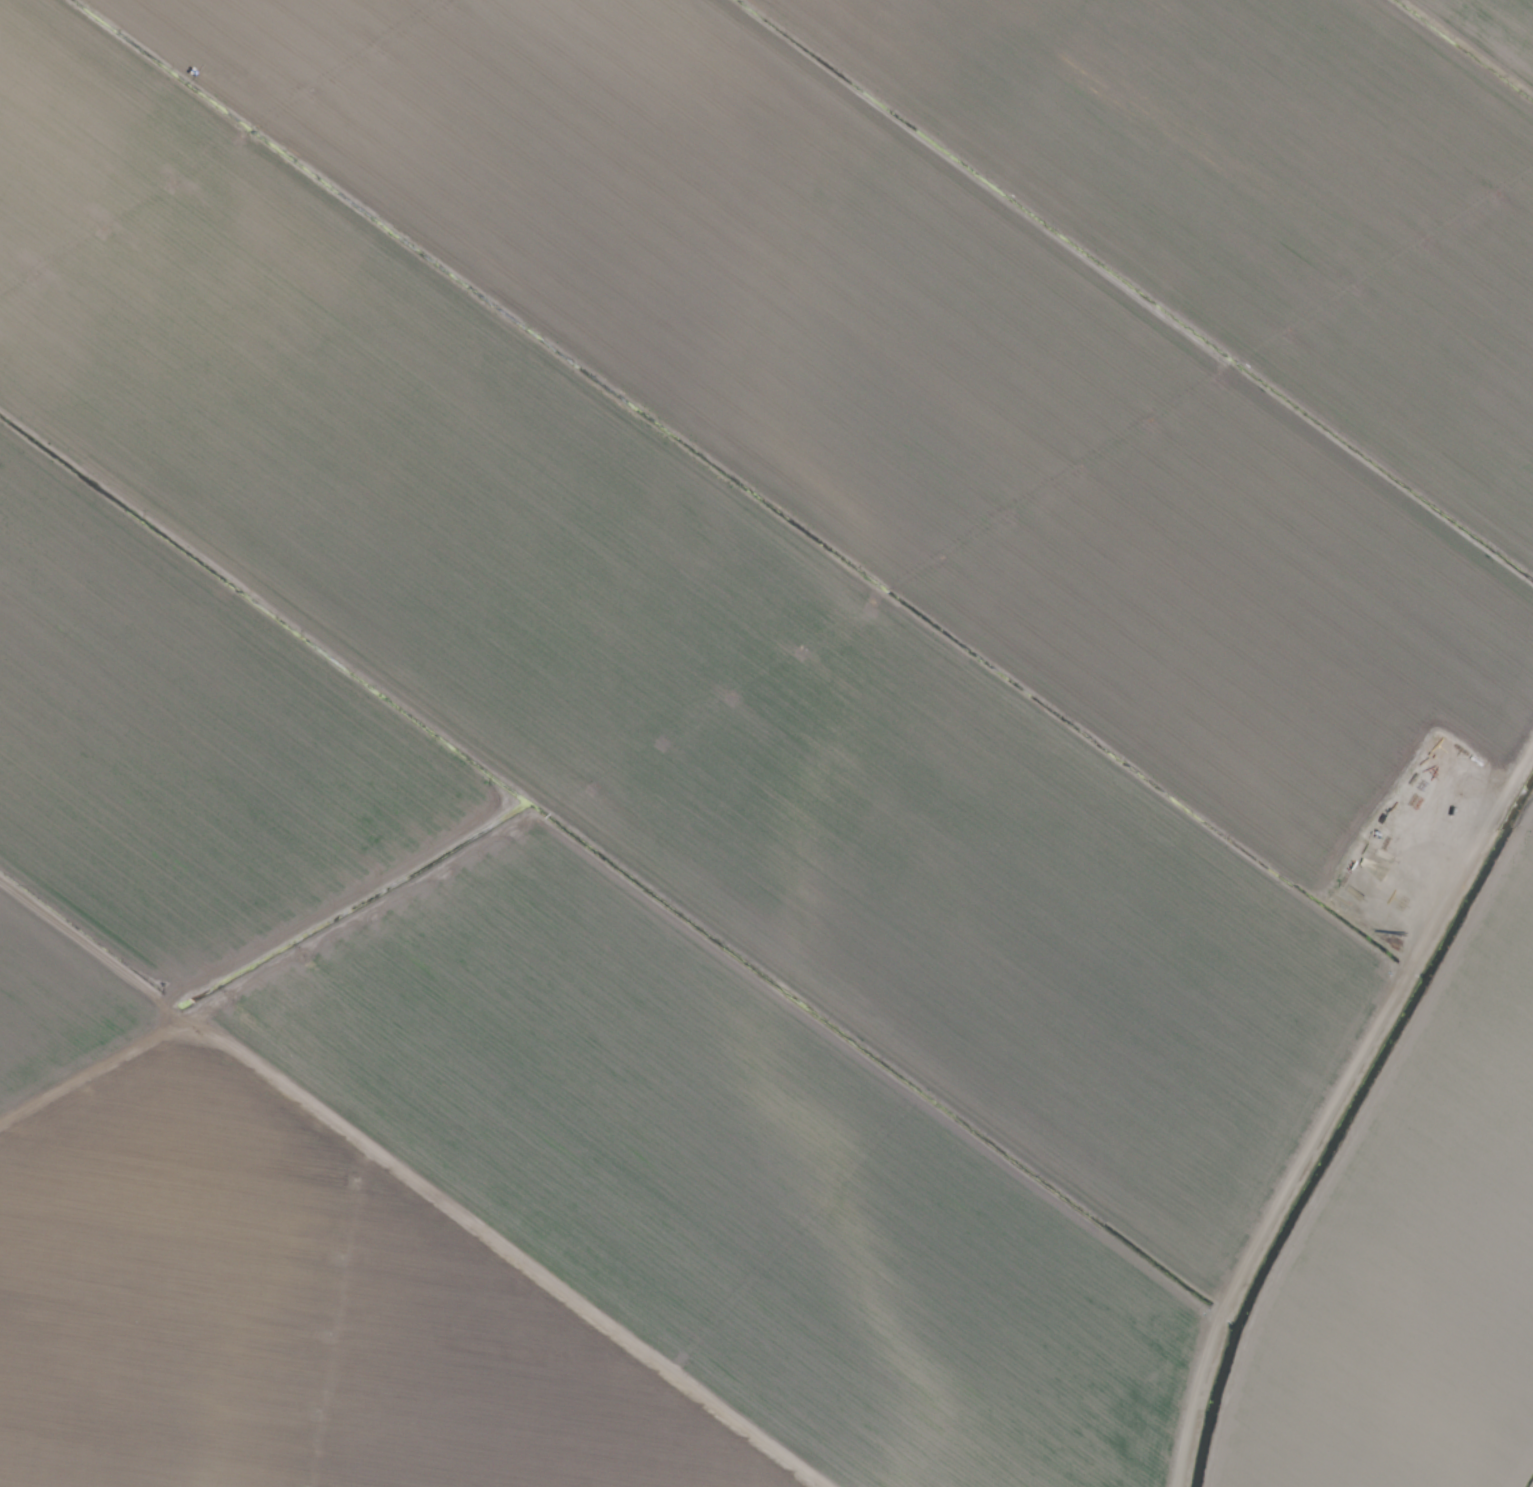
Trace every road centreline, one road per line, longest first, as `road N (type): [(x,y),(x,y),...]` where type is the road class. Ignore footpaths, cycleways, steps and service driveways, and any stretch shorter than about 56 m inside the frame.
road 1 (track): [(1532,739),(1247,1251),(1193,1392),(1176,1486)]
road 2 (track): [(1532,89),(1410,0)]

